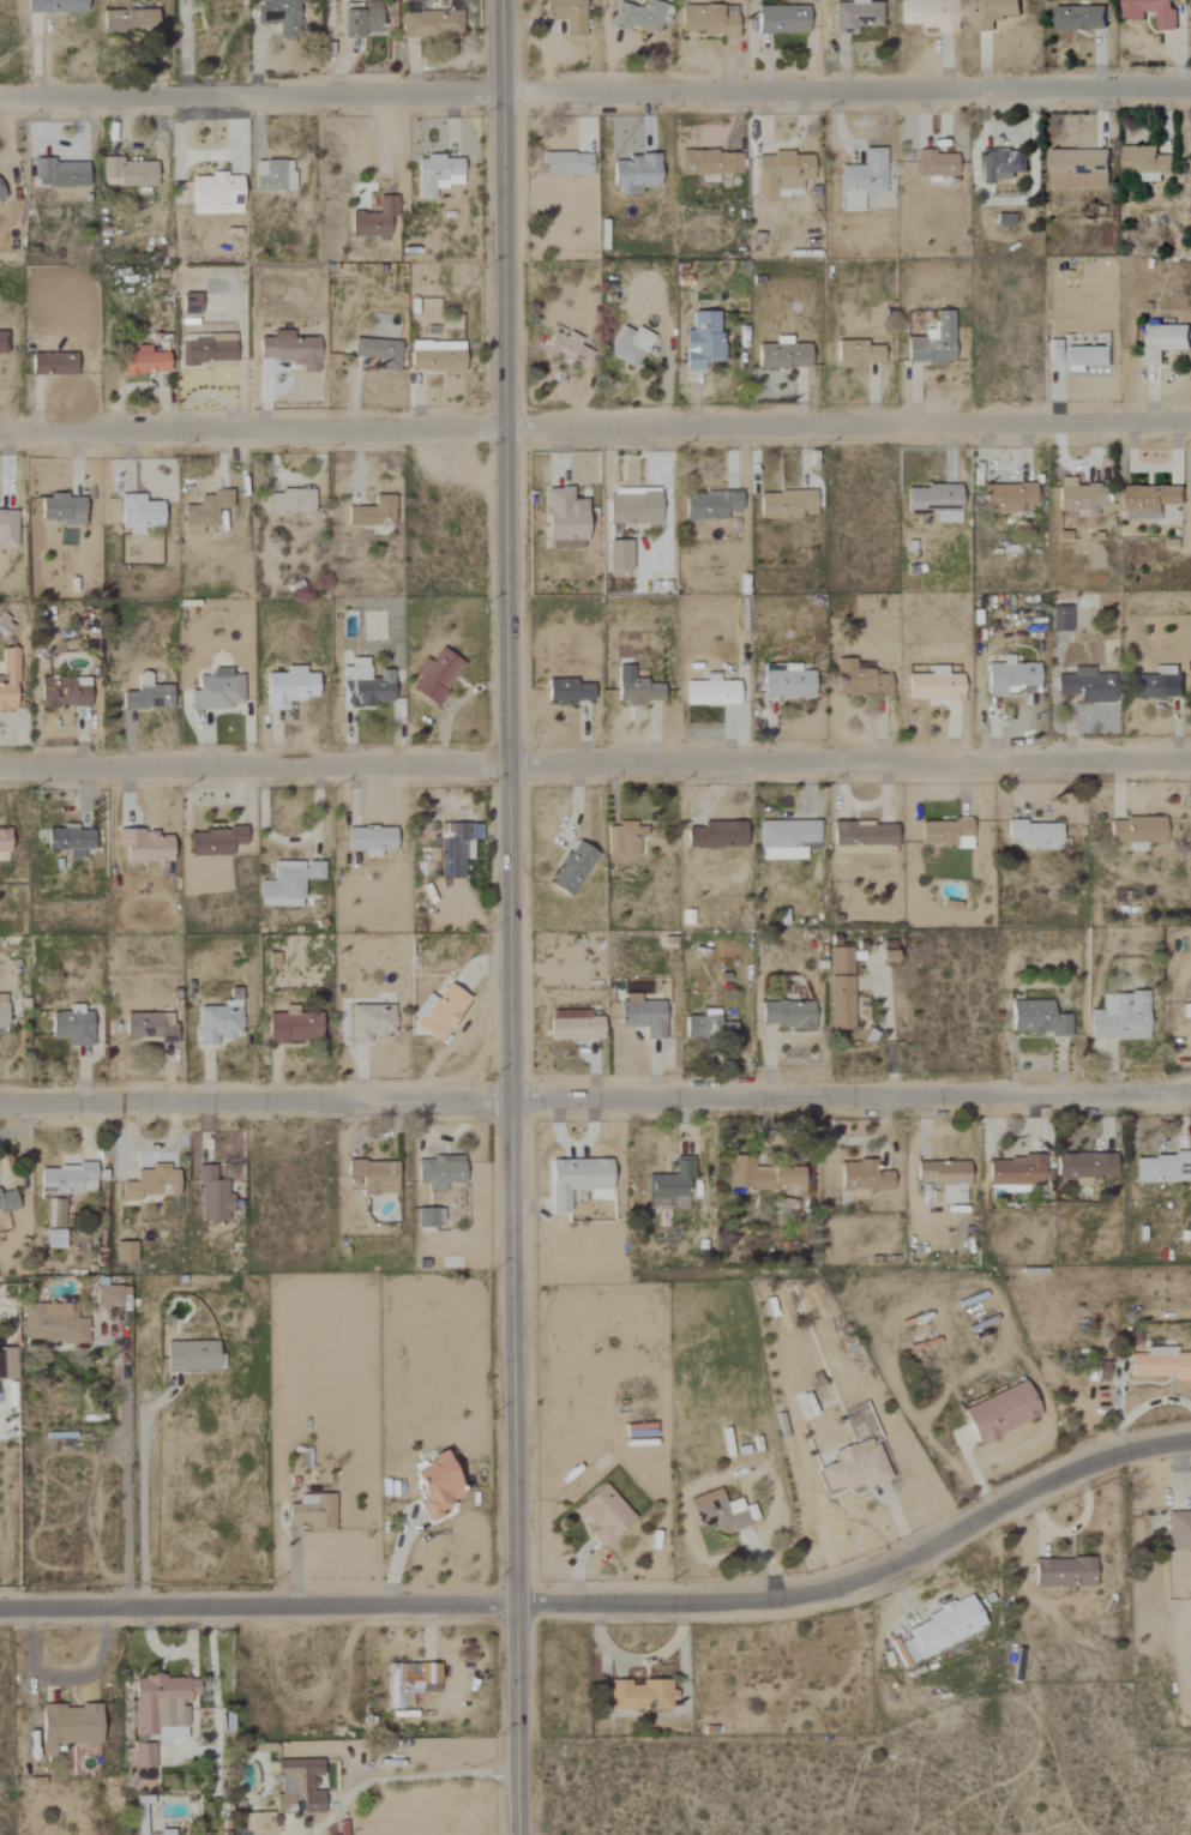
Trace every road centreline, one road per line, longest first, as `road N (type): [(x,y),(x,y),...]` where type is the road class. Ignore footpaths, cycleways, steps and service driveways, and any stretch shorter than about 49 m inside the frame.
road 1 (tertiary): [(516,1834),(502,0)]
road 2 (residential): [(0,1612),(787,1600),(876,1576),(1059,1479),(1129,1452),(1190,1442)]
road 3 (residential): [(0,436),(1190,424)]
road 4 (residential): [(0,101),(1190,90)]
road 5 (residential): [(0,1107),(1190,1096)]
road 6 (residential): [(0,771),(1190,761)]

